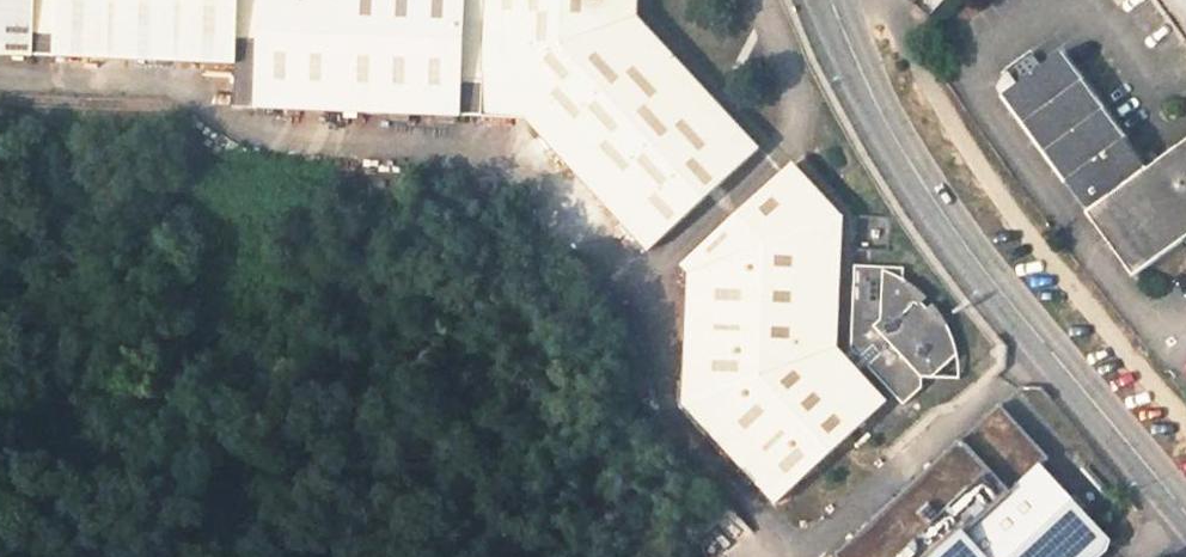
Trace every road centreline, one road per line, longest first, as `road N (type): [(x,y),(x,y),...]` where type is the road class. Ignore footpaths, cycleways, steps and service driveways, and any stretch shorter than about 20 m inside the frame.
road 1 (secondary): [(830,0),(873,105),(933,202),(1185,513)]

